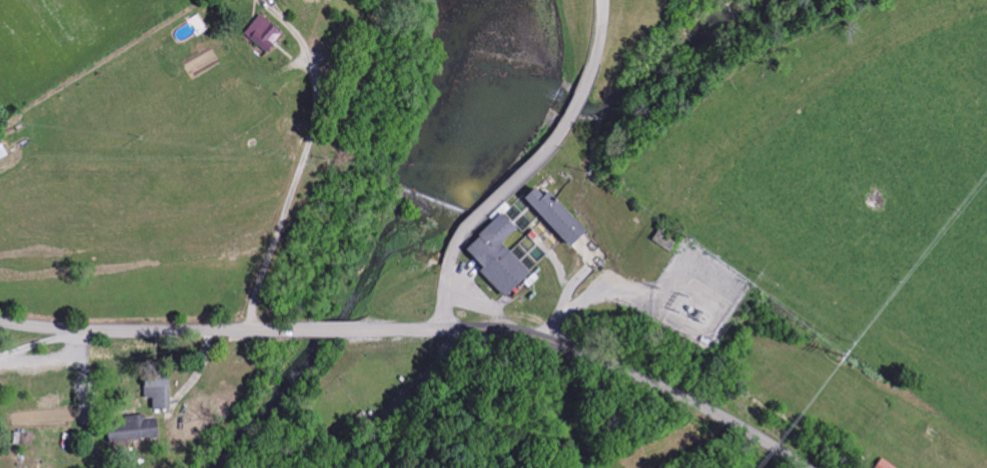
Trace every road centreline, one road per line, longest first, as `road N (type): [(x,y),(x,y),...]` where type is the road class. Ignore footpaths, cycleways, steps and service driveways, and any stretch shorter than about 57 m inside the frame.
road 1 (secondary): [(805,467),(675,390),(555,342),(480,328),(354,330)]
road 2 (secondary): [(303,329),(87,330),(0,322)]
road 3 (residential): [(441,330),(453,253),(571,116)]

